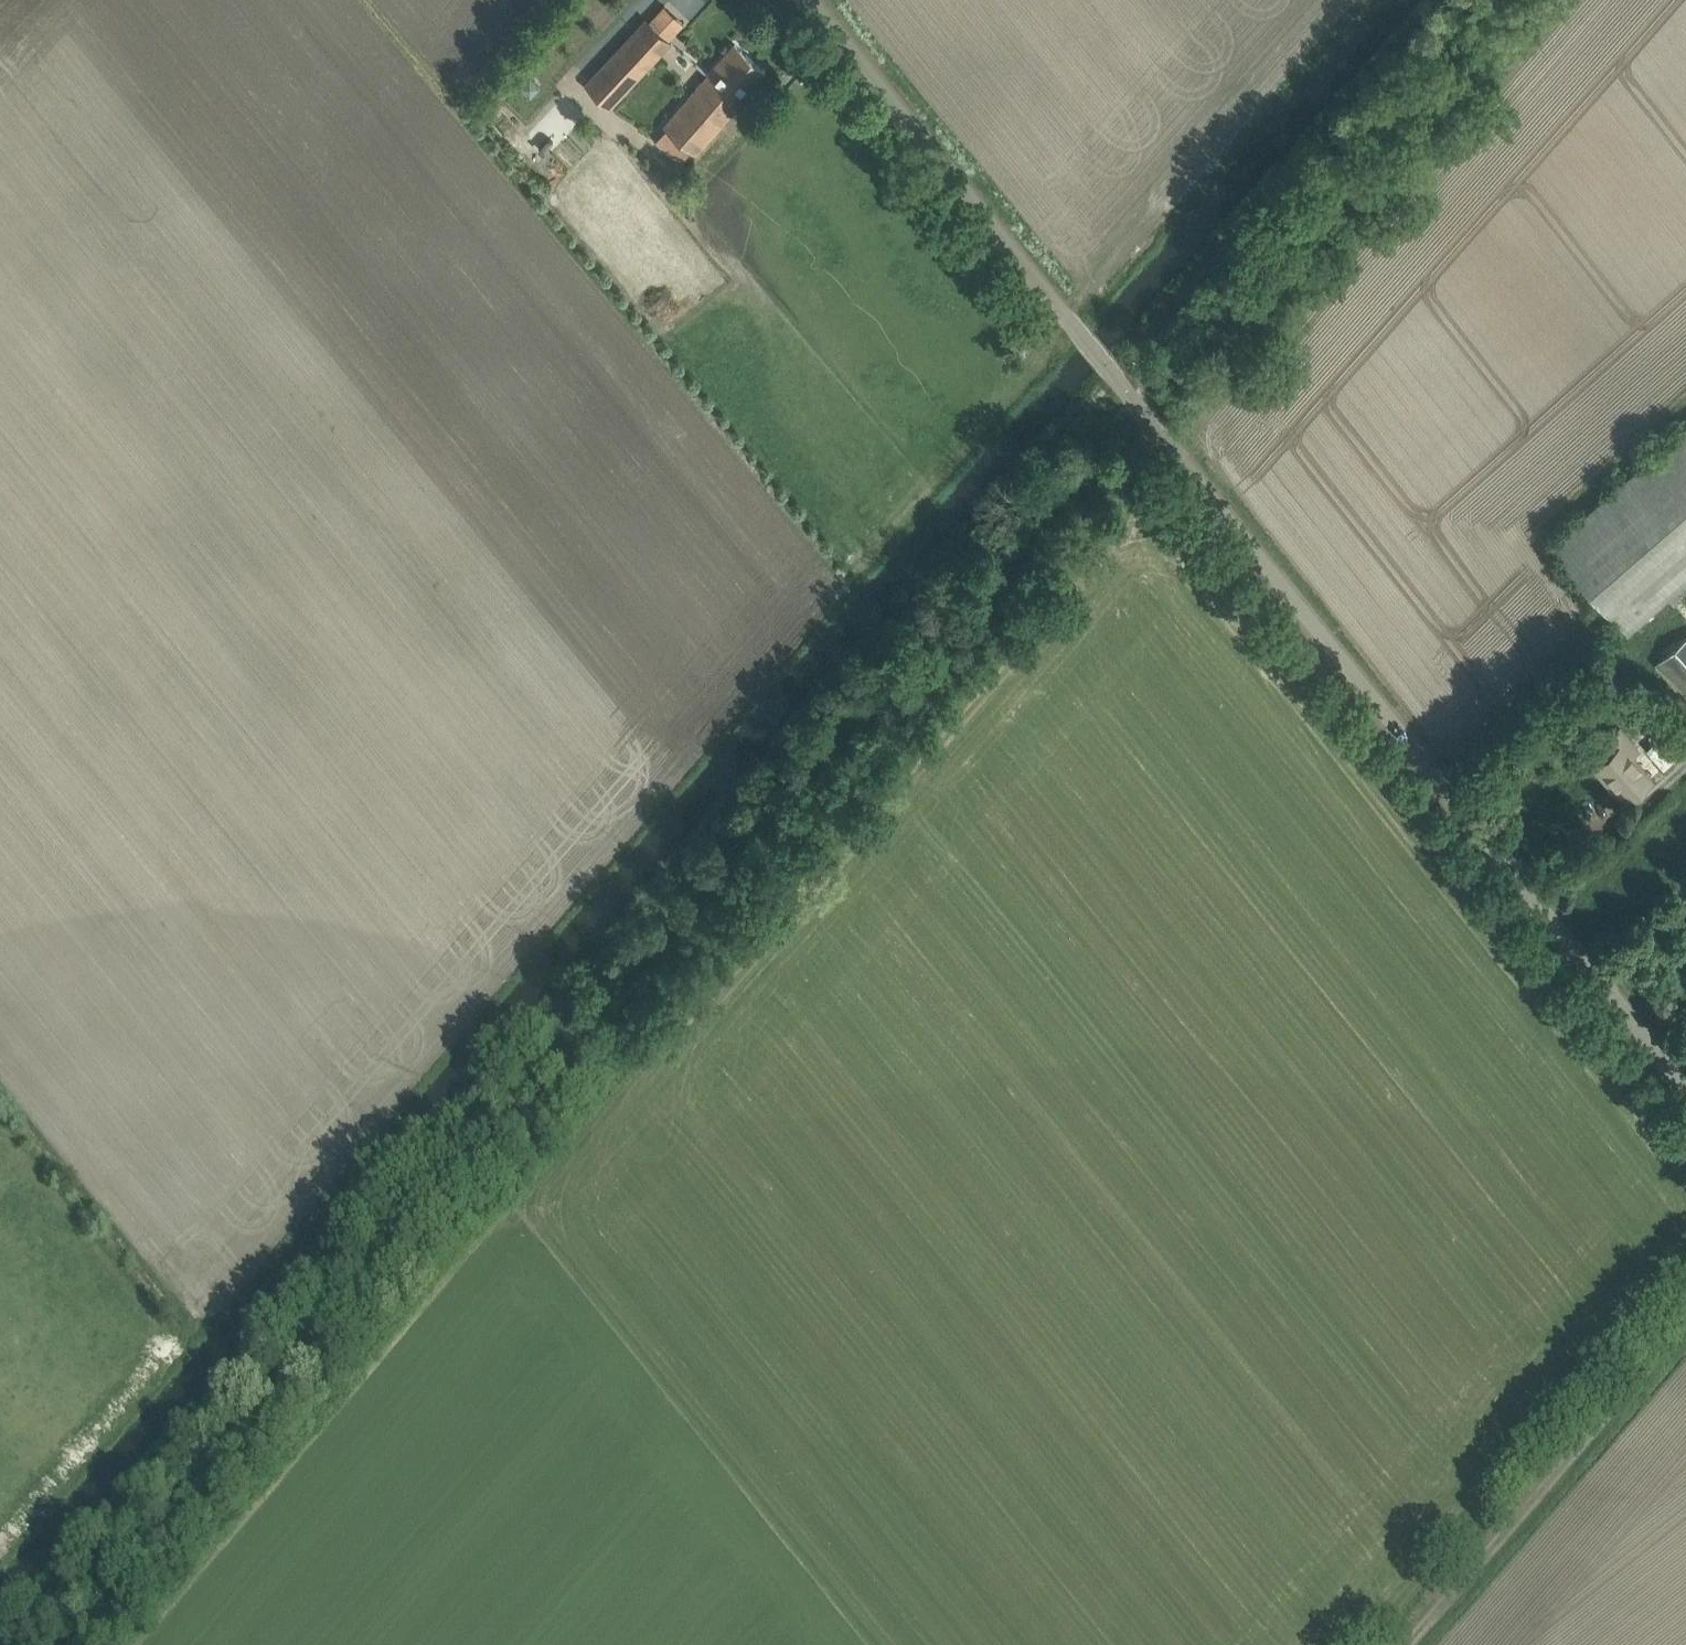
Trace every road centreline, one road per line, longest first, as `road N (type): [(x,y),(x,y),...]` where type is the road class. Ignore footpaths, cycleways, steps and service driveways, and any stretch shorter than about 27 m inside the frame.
road 1 (tertiary): [(1685,1094),(811,0)]
road 2 (track): [(1410,1644),(1685,1313)]

